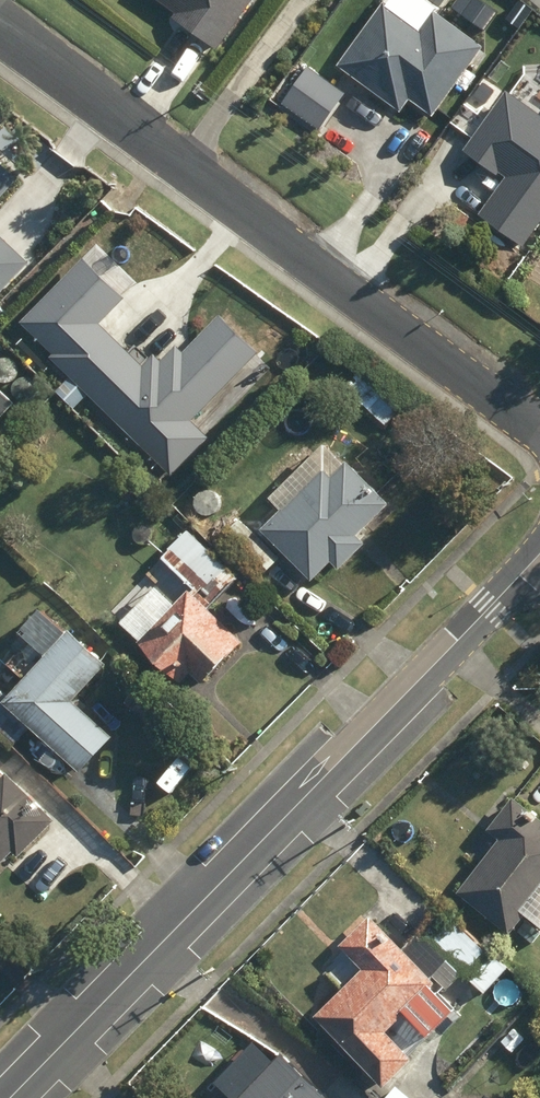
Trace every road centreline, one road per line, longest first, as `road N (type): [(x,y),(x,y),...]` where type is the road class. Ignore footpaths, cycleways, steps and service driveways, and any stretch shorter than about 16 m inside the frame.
road 1 (residential): [(539,553),(11,1097)]
road 2 (residential): [(0,32),(539,415)]

